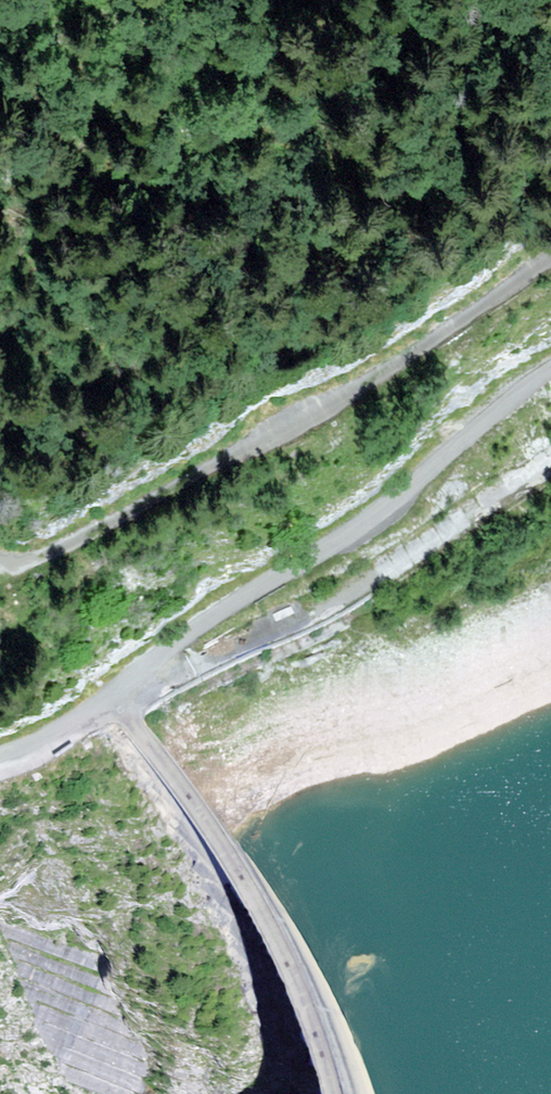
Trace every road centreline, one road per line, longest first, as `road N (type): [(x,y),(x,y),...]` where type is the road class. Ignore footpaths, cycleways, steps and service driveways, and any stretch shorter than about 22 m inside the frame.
road 1 (unclassified): [(550,366),(372,517),(111,693),(0,753)]
road 2 (track): [(550,261),(307,418),(68,545),(0,567)]
road 3 (track): [(165,654),(178,669),(195,667),(315,614),(550,463)]

